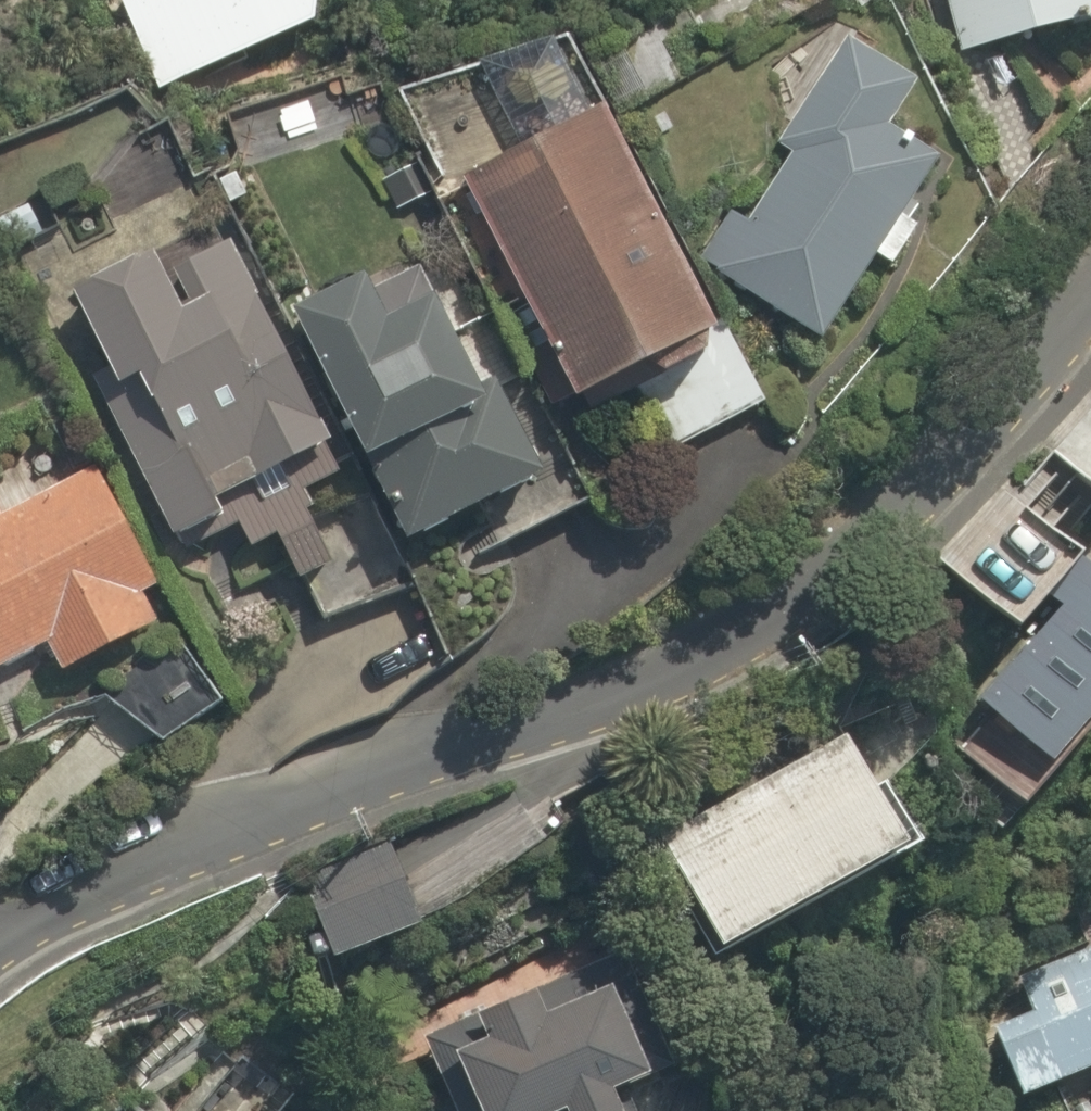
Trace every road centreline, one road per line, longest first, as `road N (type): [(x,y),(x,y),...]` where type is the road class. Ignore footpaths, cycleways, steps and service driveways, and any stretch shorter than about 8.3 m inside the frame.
road 1 (residential): [(1090,285),(864,552),(751,643),(304,803),(0,932)]

